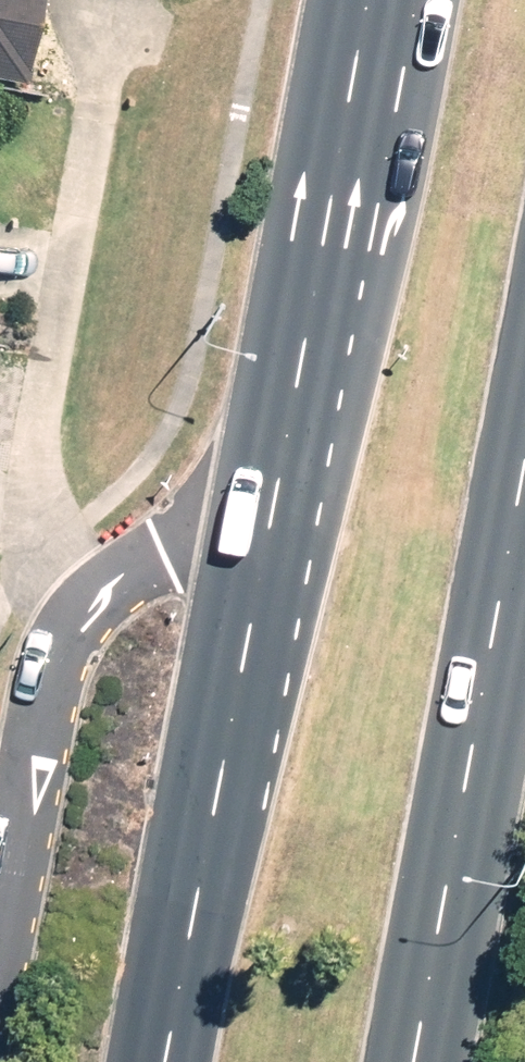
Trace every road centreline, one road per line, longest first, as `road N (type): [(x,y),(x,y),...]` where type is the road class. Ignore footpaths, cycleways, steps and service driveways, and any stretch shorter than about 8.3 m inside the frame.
road 1 (primary): [(524,405),(397,1061)]
road 2 (primary): [(153,1061),(241,593),(266,505)]
road 3 (residential): [(0,925),(51,669),(84,620),(266,505)]
road 4 (primary): [(266,505),(352,0)]

